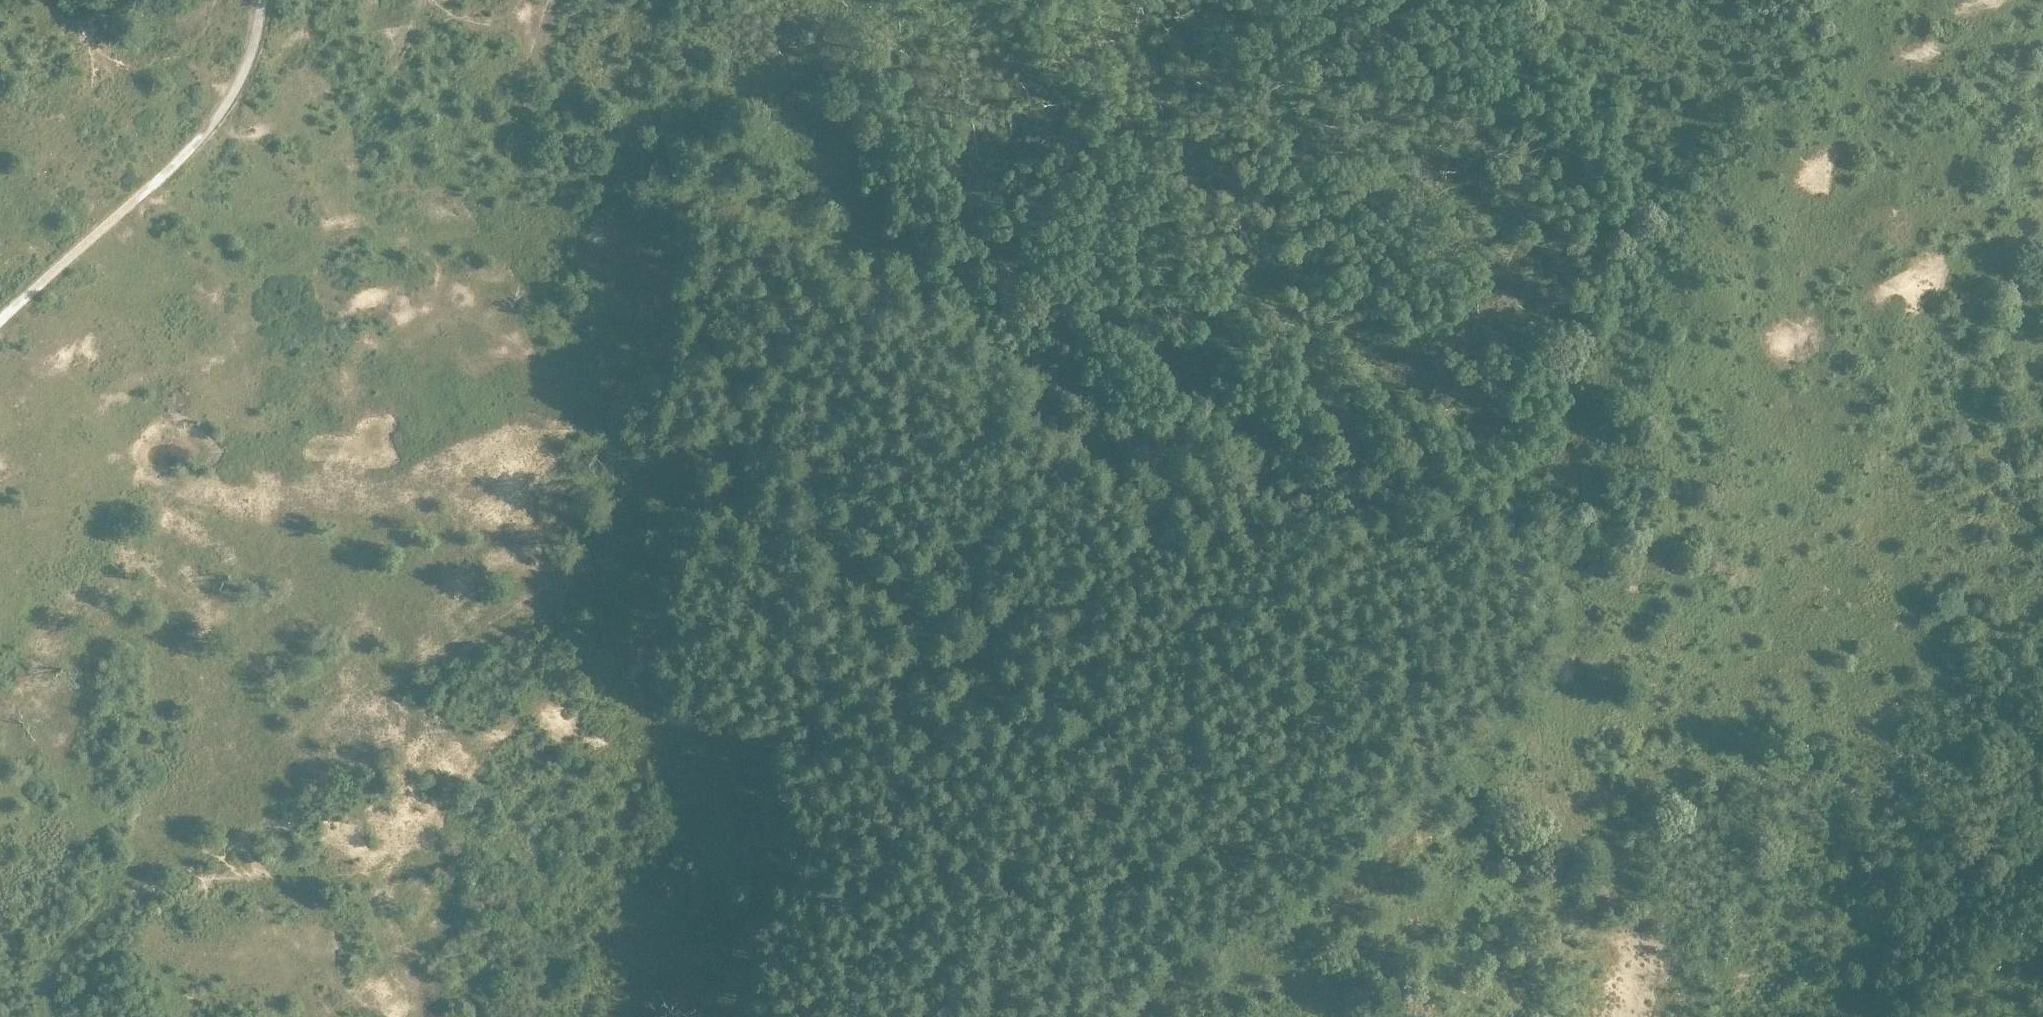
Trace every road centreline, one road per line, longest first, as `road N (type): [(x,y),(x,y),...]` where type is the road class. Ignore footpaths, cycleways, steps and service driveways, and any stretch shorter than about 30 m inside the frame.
road 1 (track): [(263,0),(251,57),(202,135),(0,320)]

